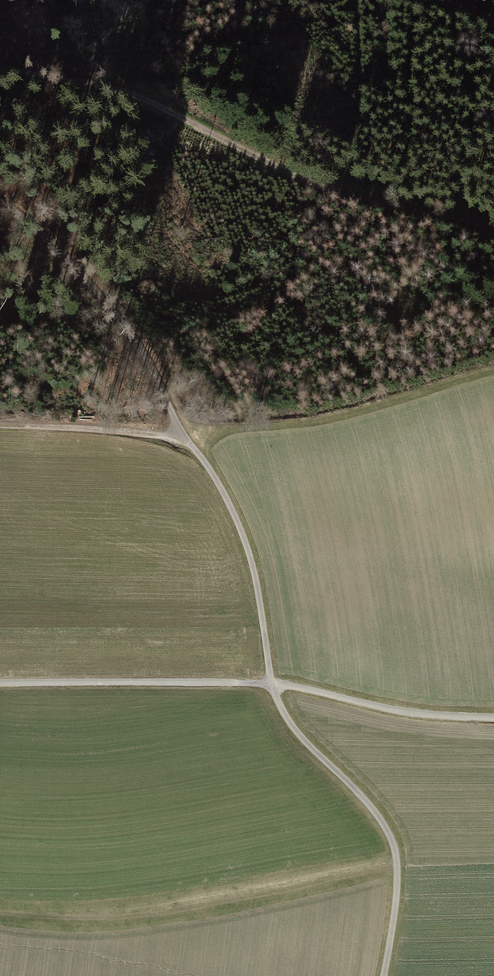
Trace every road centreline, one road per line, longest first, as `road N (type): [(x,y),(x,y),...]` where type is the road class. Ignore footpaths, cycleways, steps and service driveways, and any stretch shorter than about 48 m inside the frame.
road 1 (track): [(0,197),(71,262),(133,337),(231,512),(256,581),(281,707),(384,825),(394,850),(399,878),(383,975)]
road 2 (track): [(493,232),(334,191),(127,91),(0,70)]
road 3 (track): [(493,719),(397,711),(273,685),(0,684)]
road 4 (track): [(184,437),(0,428)]

